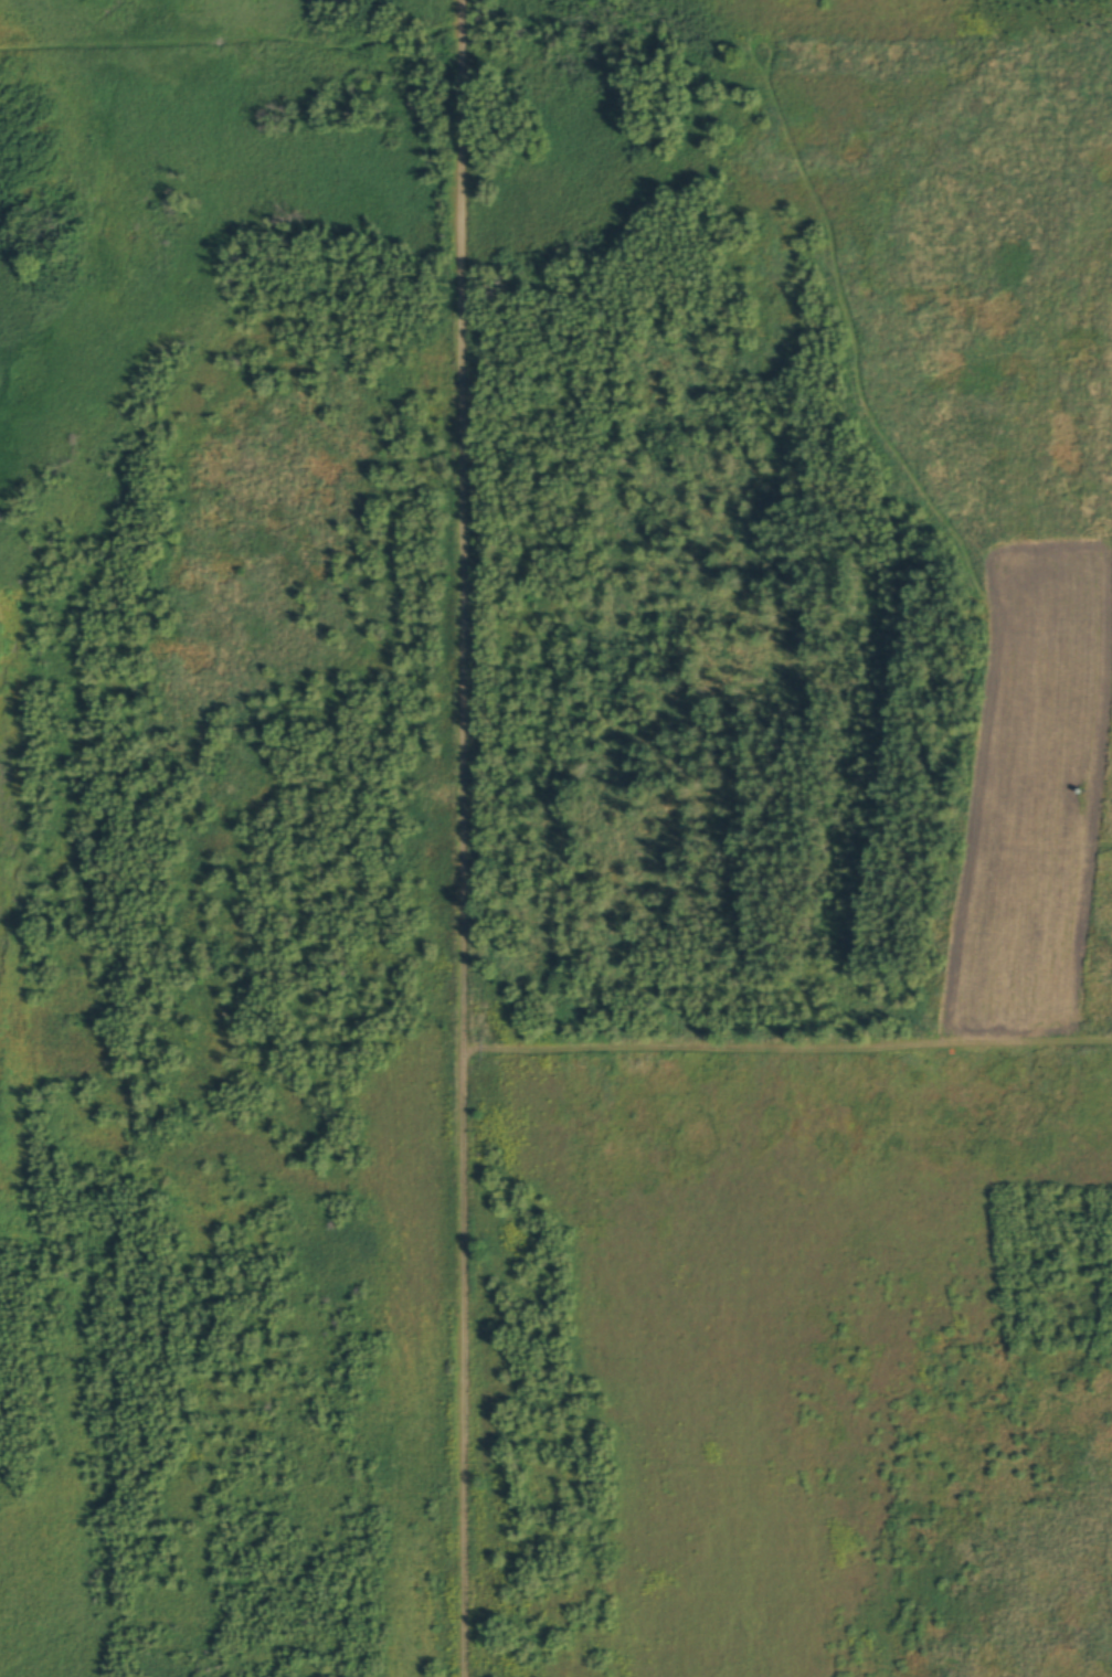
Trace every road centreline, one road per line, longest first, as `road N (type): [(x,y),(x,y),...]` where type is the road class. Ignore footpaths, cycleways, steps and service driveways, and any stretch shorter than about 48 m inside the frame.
road 1 (residential): [(467,1676),(466,0)]

